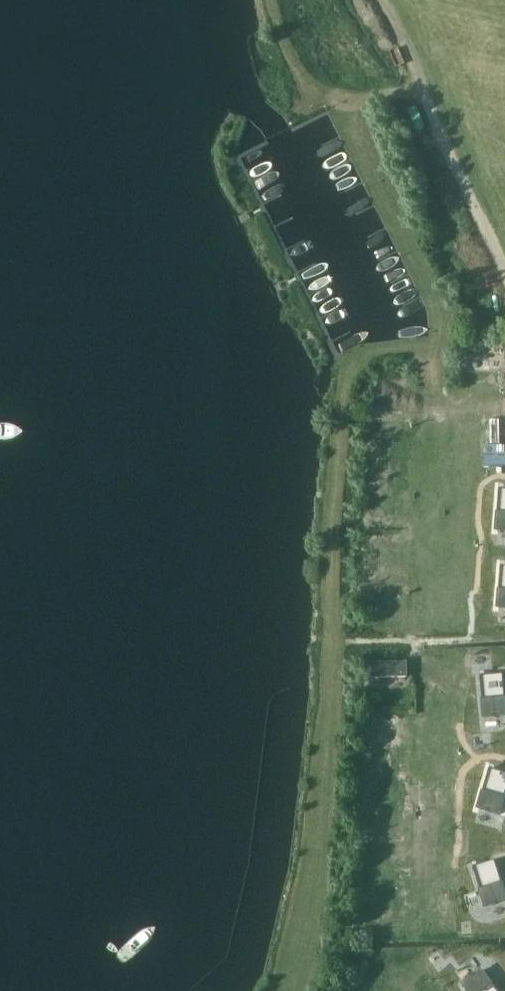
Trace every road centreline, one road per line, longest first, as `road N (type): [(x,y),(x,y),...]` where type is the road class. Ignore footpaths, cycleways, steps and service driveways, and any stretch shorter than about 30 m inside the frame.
road 1 (track): [(504,276),(379,0)]

